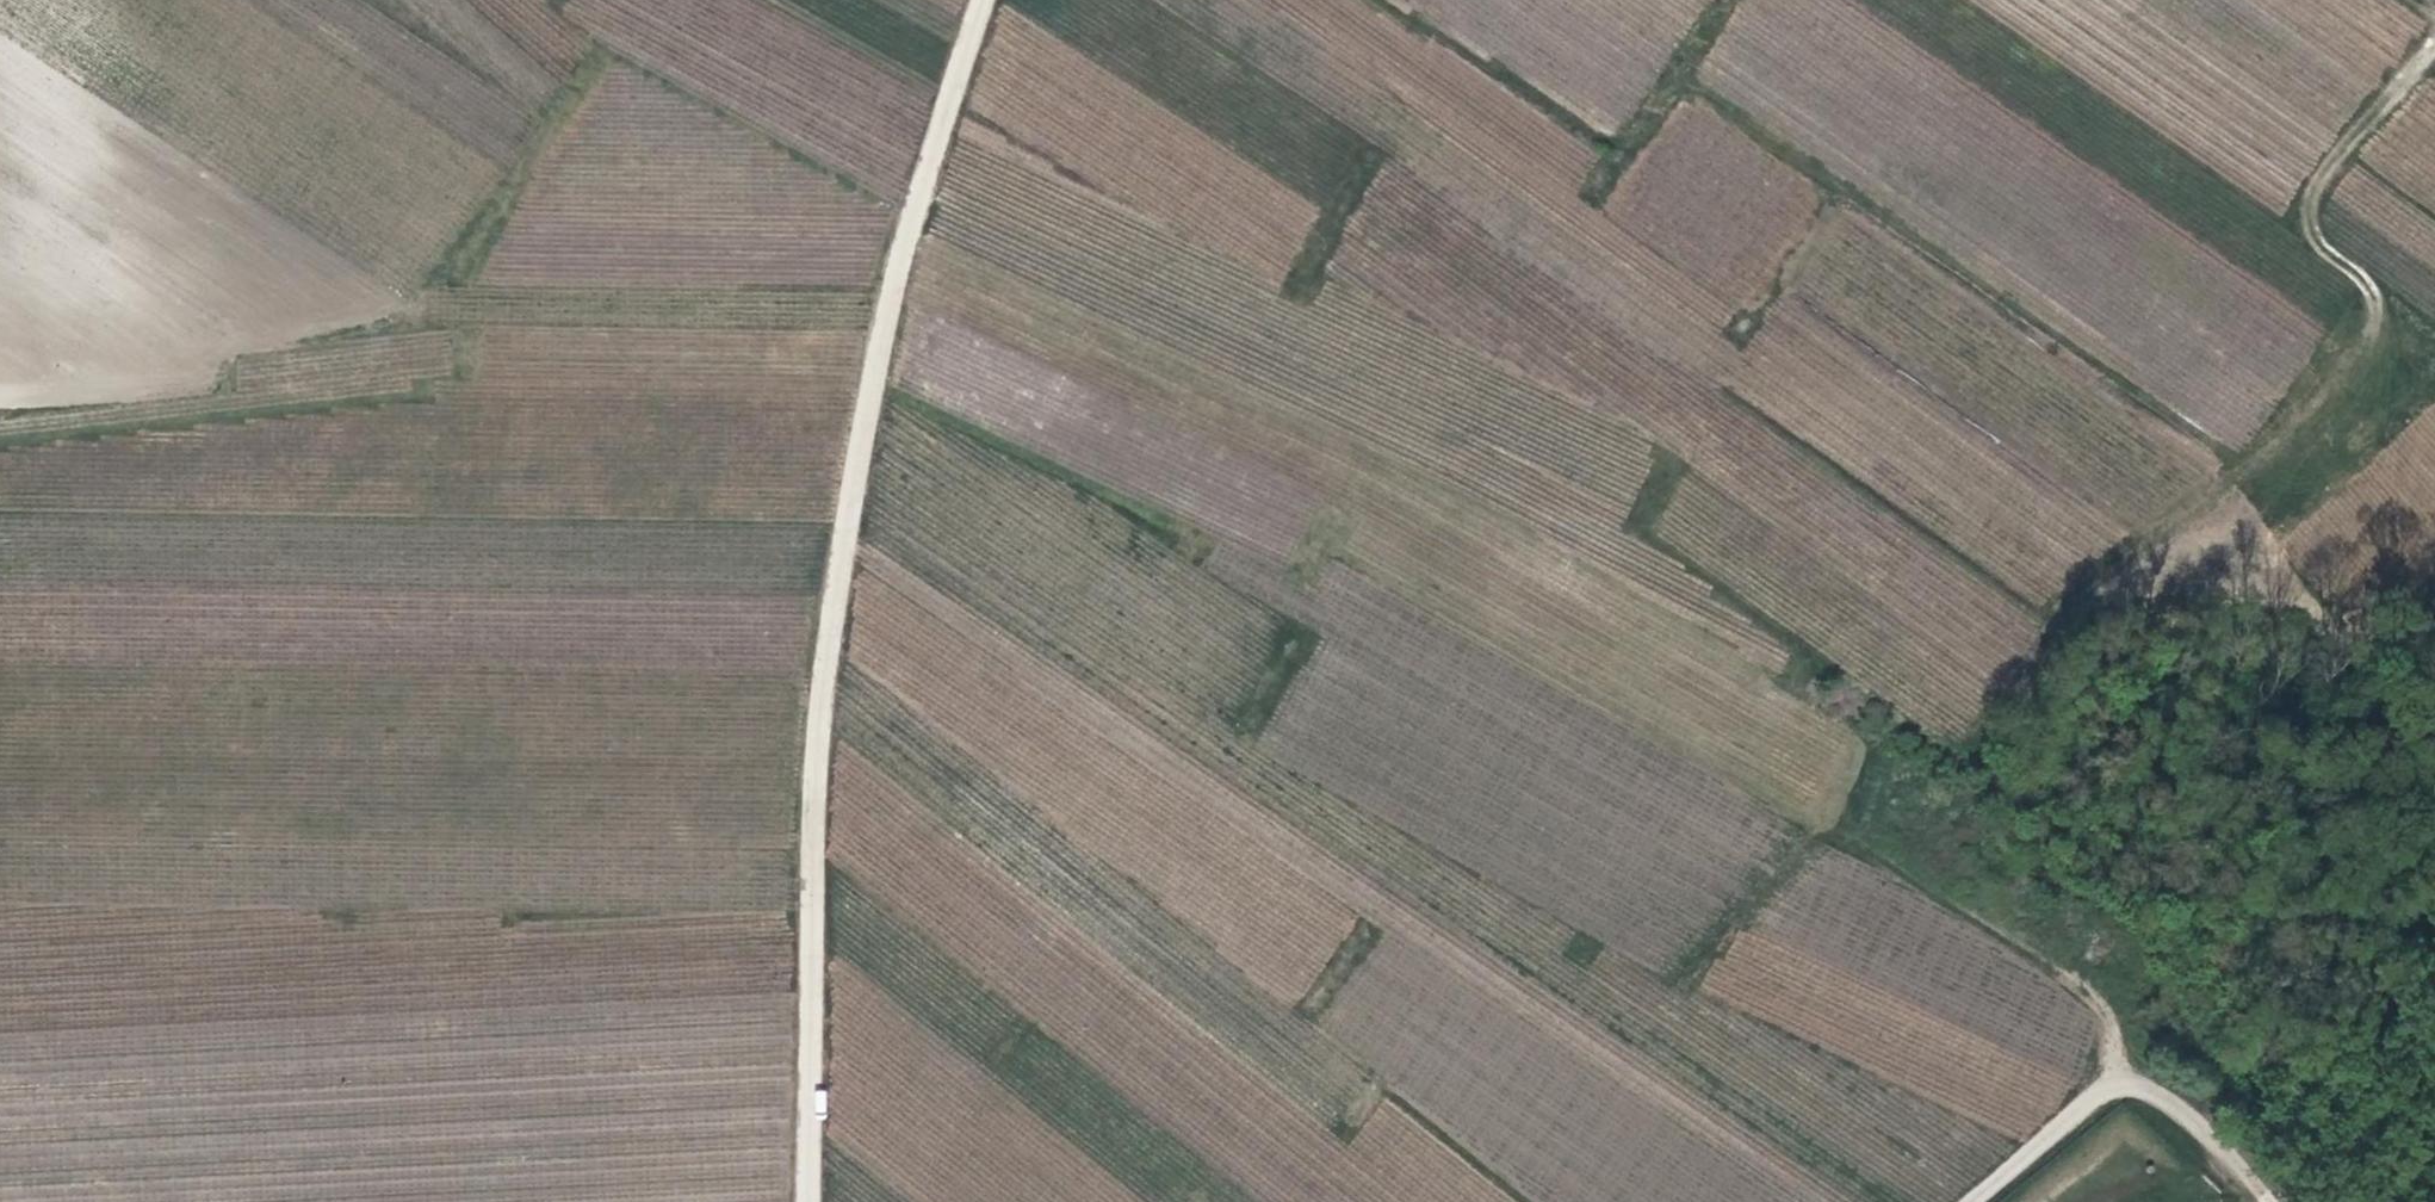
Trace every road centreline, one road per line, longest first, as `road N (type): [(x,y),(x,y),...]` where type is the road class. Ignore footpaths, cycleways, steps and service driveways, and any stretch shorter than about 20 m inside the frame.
road 1 (track): [(2134,1063),(1975,1201)]
road 2 (unclassified): [(2260,1201),(2134,1063)]

